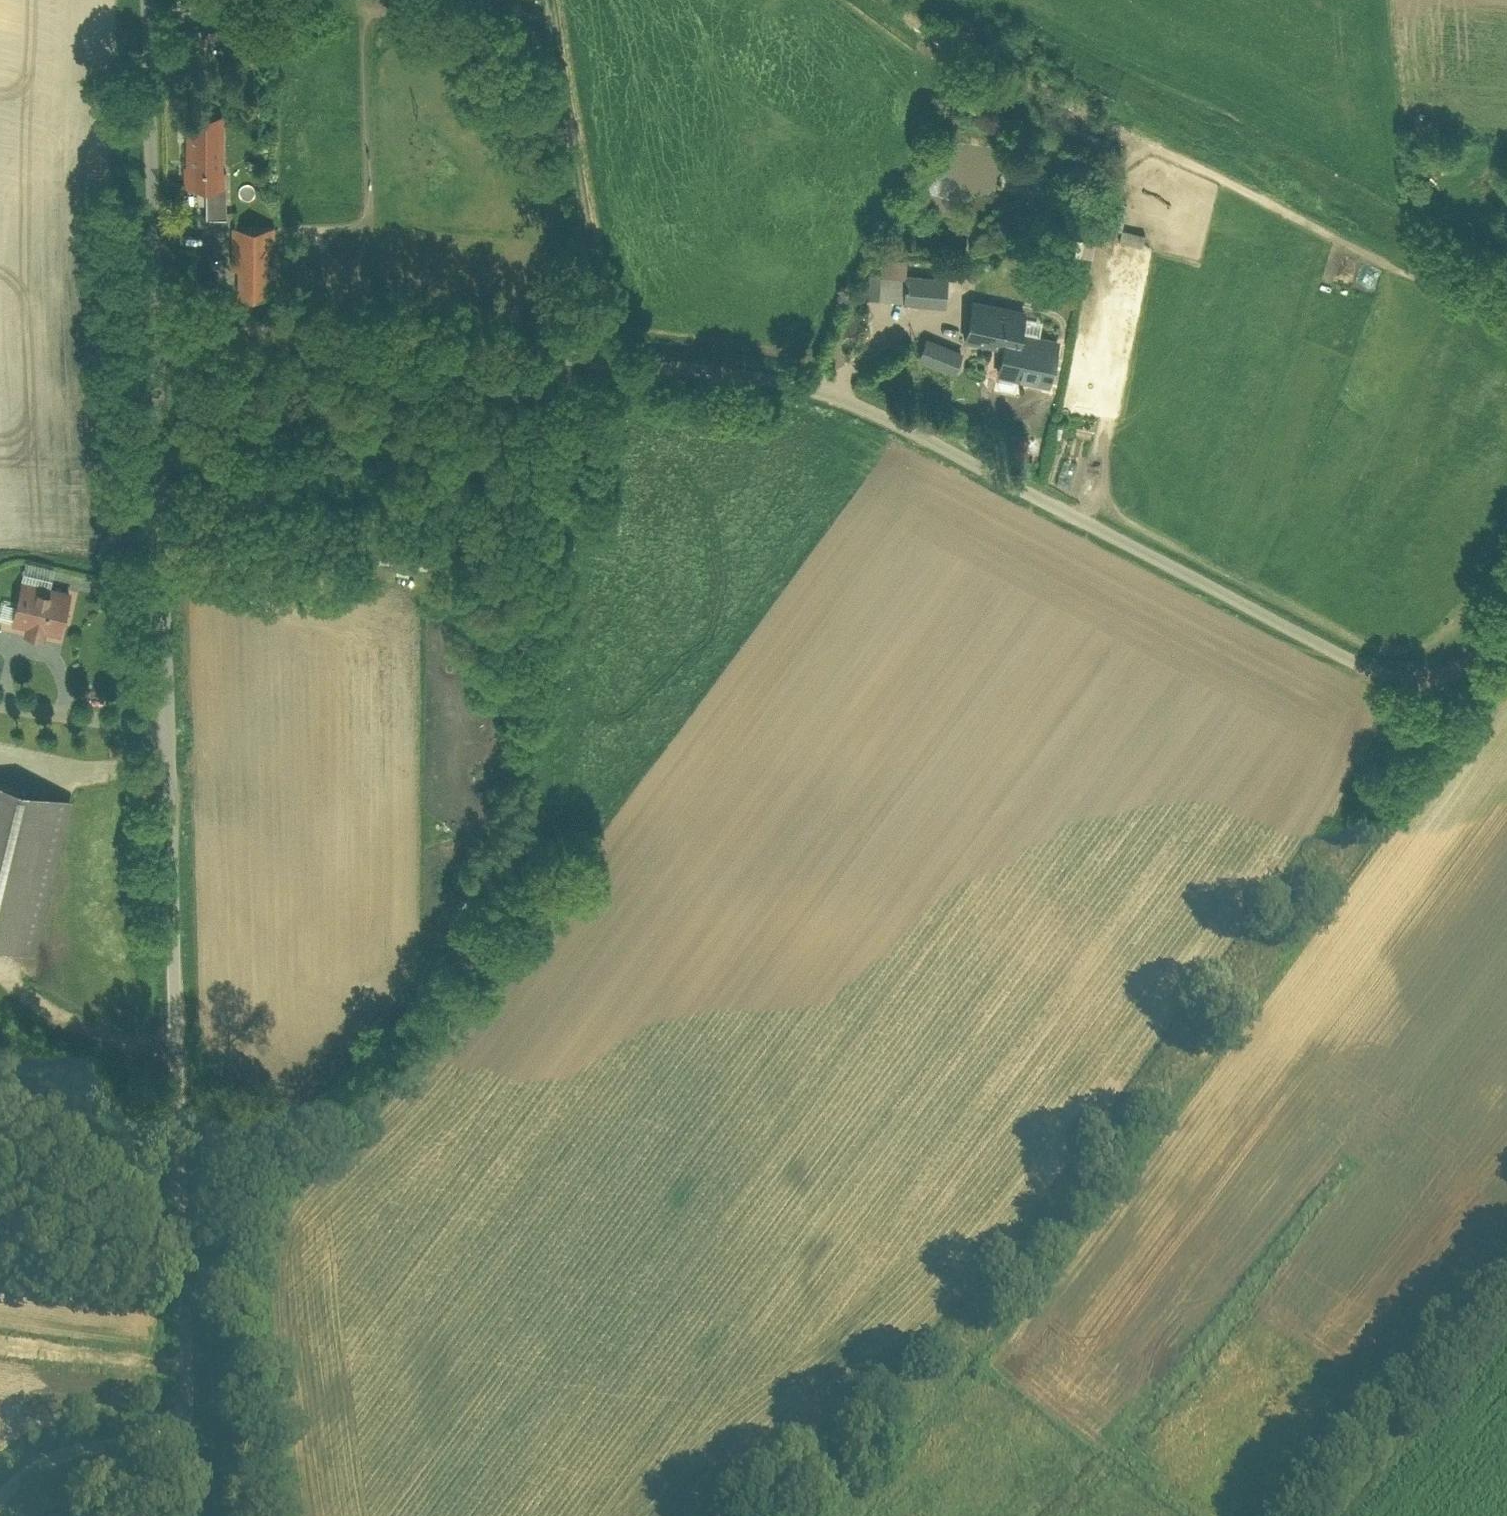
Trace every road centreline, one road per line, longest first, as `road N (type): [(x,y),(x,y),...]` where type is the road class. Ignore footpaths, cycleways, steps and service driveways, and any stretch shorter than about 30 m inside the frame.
road 1 (unclassified): [(1506,638),(1492,662),(1442,679),(1365,669),(833,395),(564,345),(154,321)]
road 2 (unclassified): [(154,321),(189,1450)]
road 3 (unclassified): [(147,0),(154,321)]
road 4 (unclassified): [(189,1450),(79,1453),(2,1515)]

